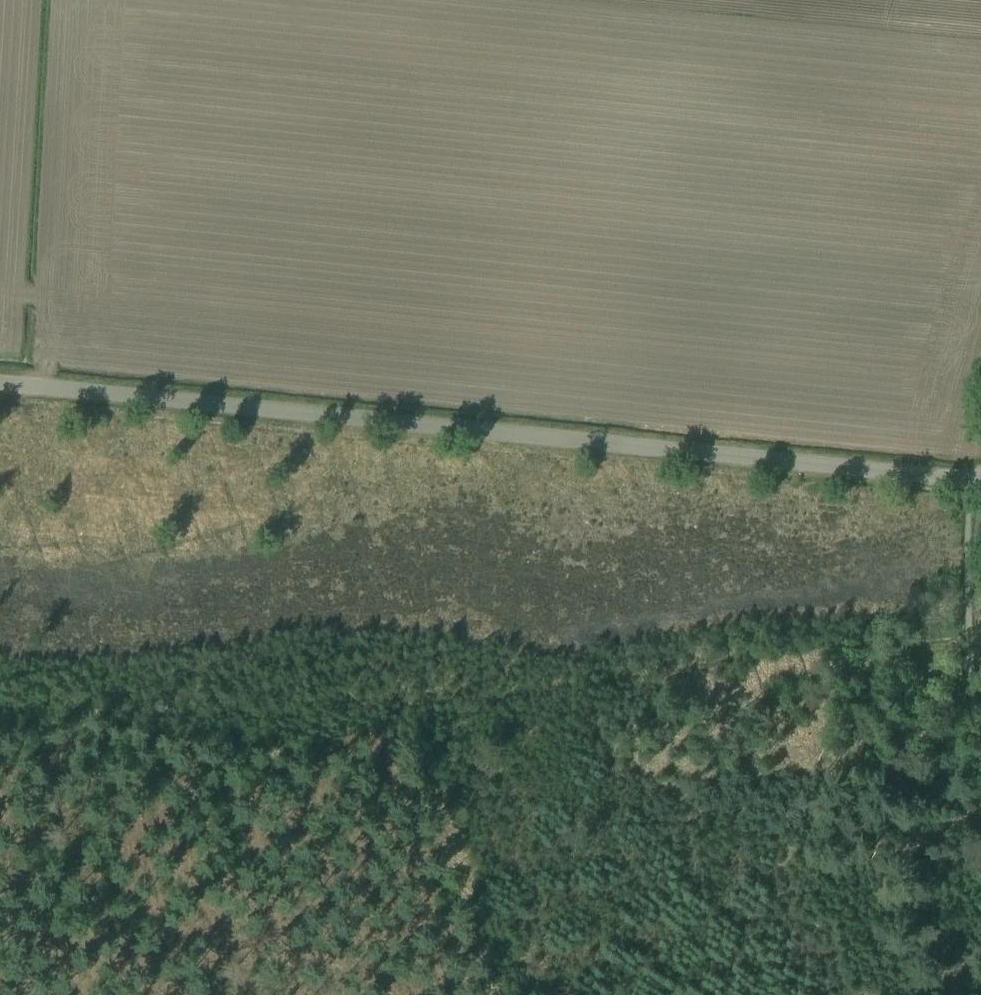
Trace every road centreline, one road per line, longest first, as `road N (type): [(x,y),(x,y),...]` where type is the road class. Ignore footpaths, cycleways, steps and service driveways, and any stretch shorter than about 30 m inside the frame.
road 1 (unclassified): [(0,384),(980,478)]

